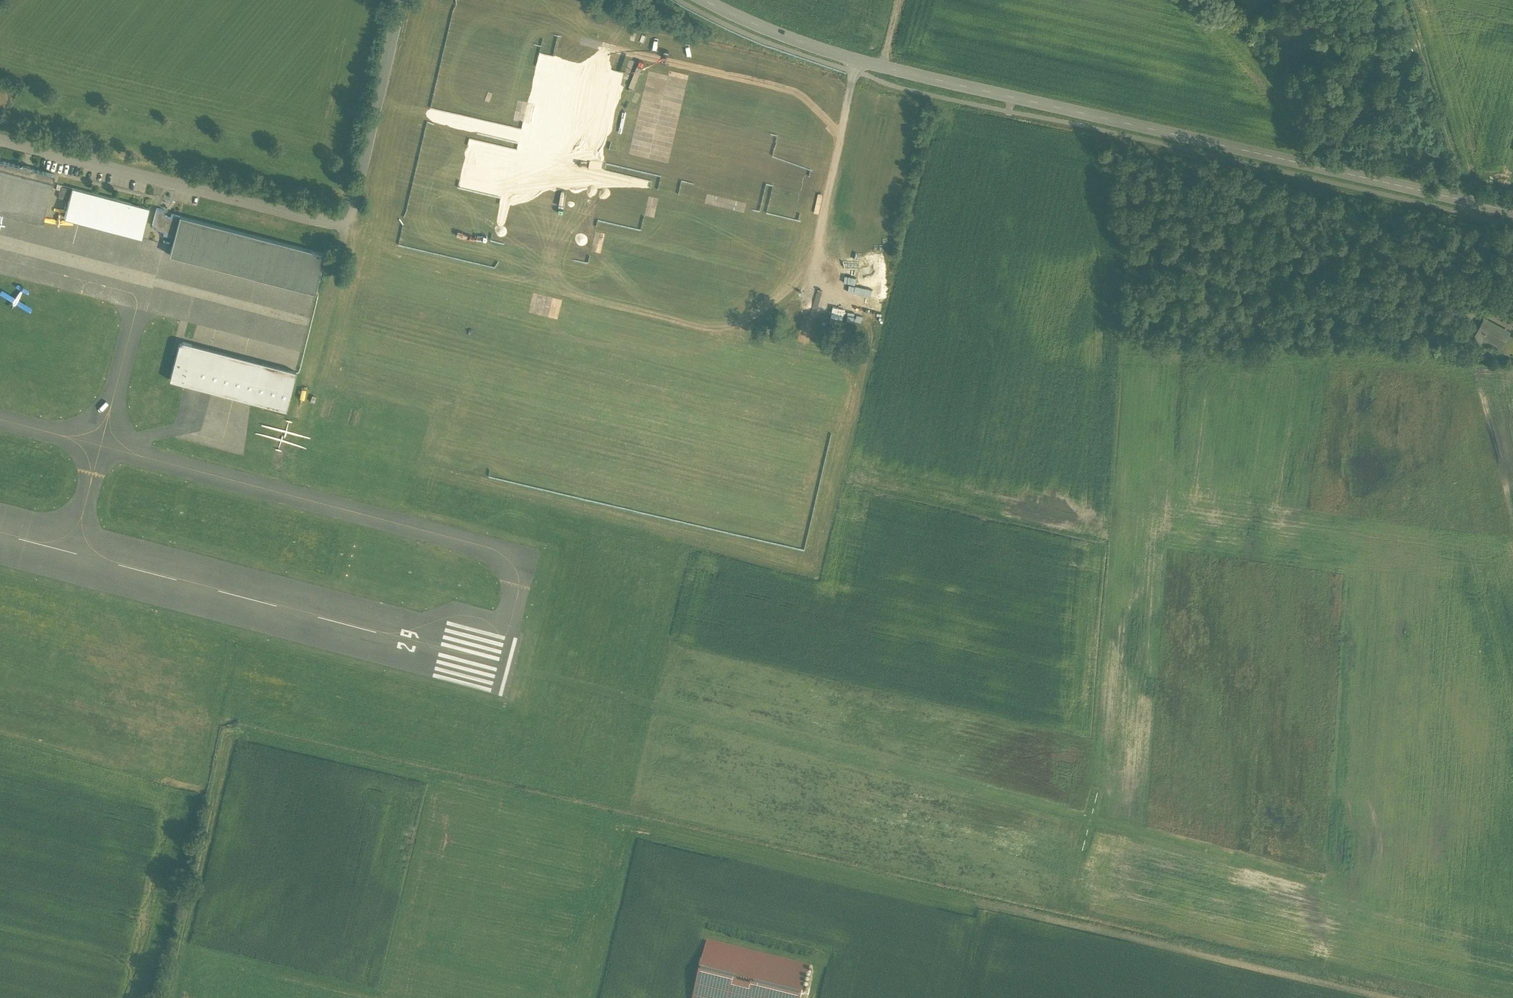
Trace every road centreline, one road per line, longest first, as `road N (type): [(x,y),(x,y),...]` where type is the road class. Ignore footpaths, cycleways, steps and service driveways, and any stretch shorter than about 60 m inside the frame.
road 1 (tertiary): [(1512,210),(855,59),(706,0)]
road 2 (unclassified): [(403,0),(355,194),(338,218),(306,218),(0,141)]
road 3 (track): [(166,997),(223,751)]

